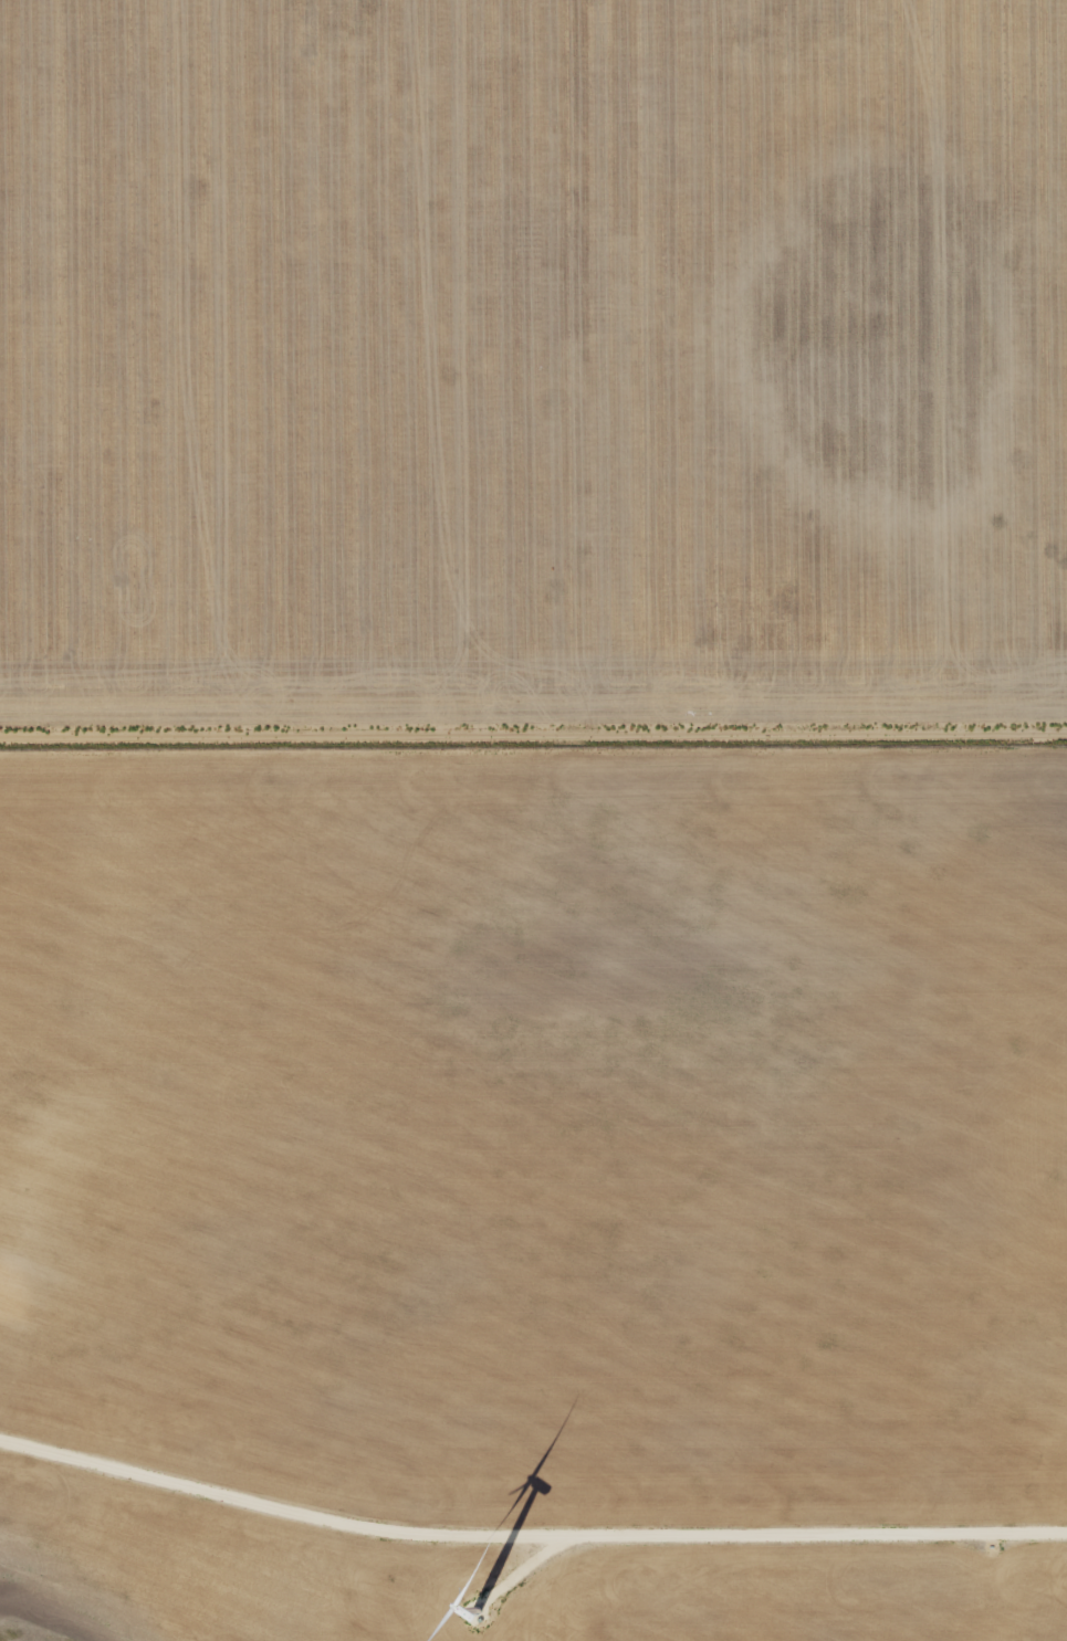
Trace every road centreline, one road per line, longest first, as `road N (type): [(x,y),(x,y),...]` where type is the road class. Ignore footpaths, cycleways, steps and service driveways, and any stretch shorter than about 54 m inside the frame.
road 1 (track): [(1066,737),(0,744)]

